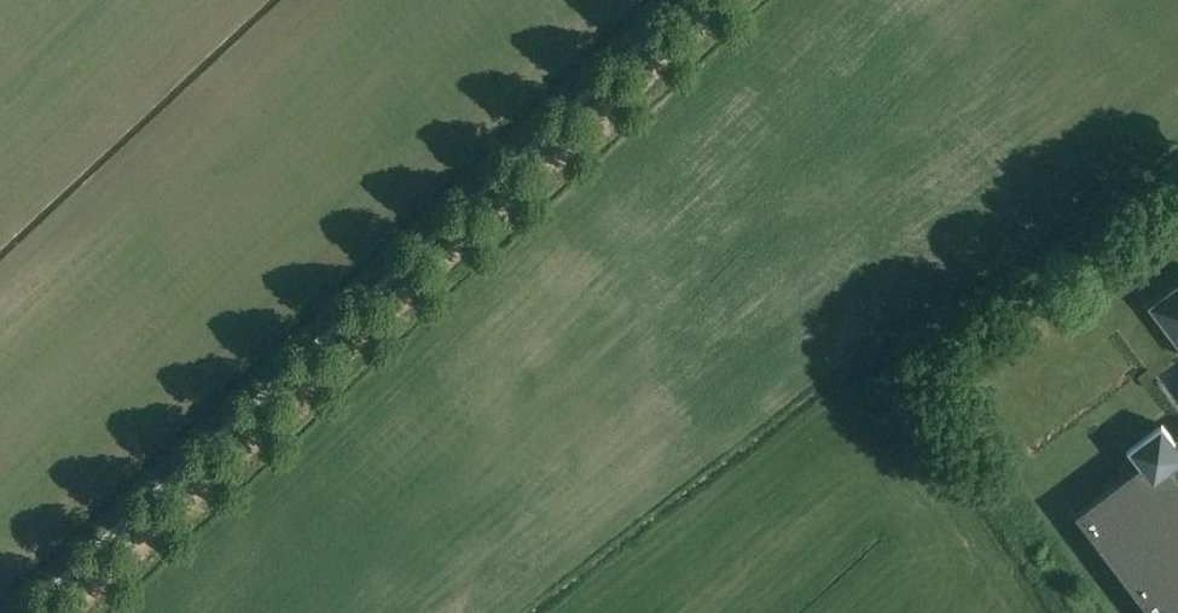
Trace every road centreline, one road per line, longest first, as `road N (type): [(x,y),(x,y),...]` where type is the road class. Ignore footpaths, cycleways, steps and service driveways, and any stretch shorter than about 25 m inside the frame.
road 1 (track): [(722,0),(61,612)]

